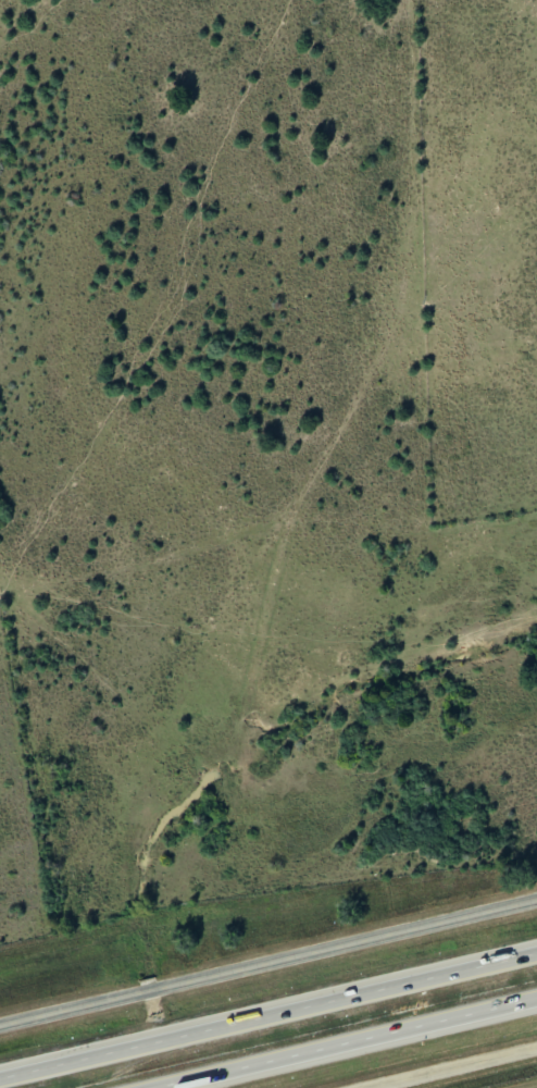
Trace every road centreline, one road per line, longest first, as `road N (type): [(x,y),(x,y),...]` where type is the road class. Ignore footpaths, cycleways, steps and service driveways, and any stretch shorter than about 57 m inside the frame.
road 1 (motorway): [(536,952),(0,1078)]
road 2 (tertiary): [(536,901),(0,1026)]
road 3 (motorway): [(159,1087),(536,999)]
road 4 (tertiary): [(536,1048),(364,1087)]

